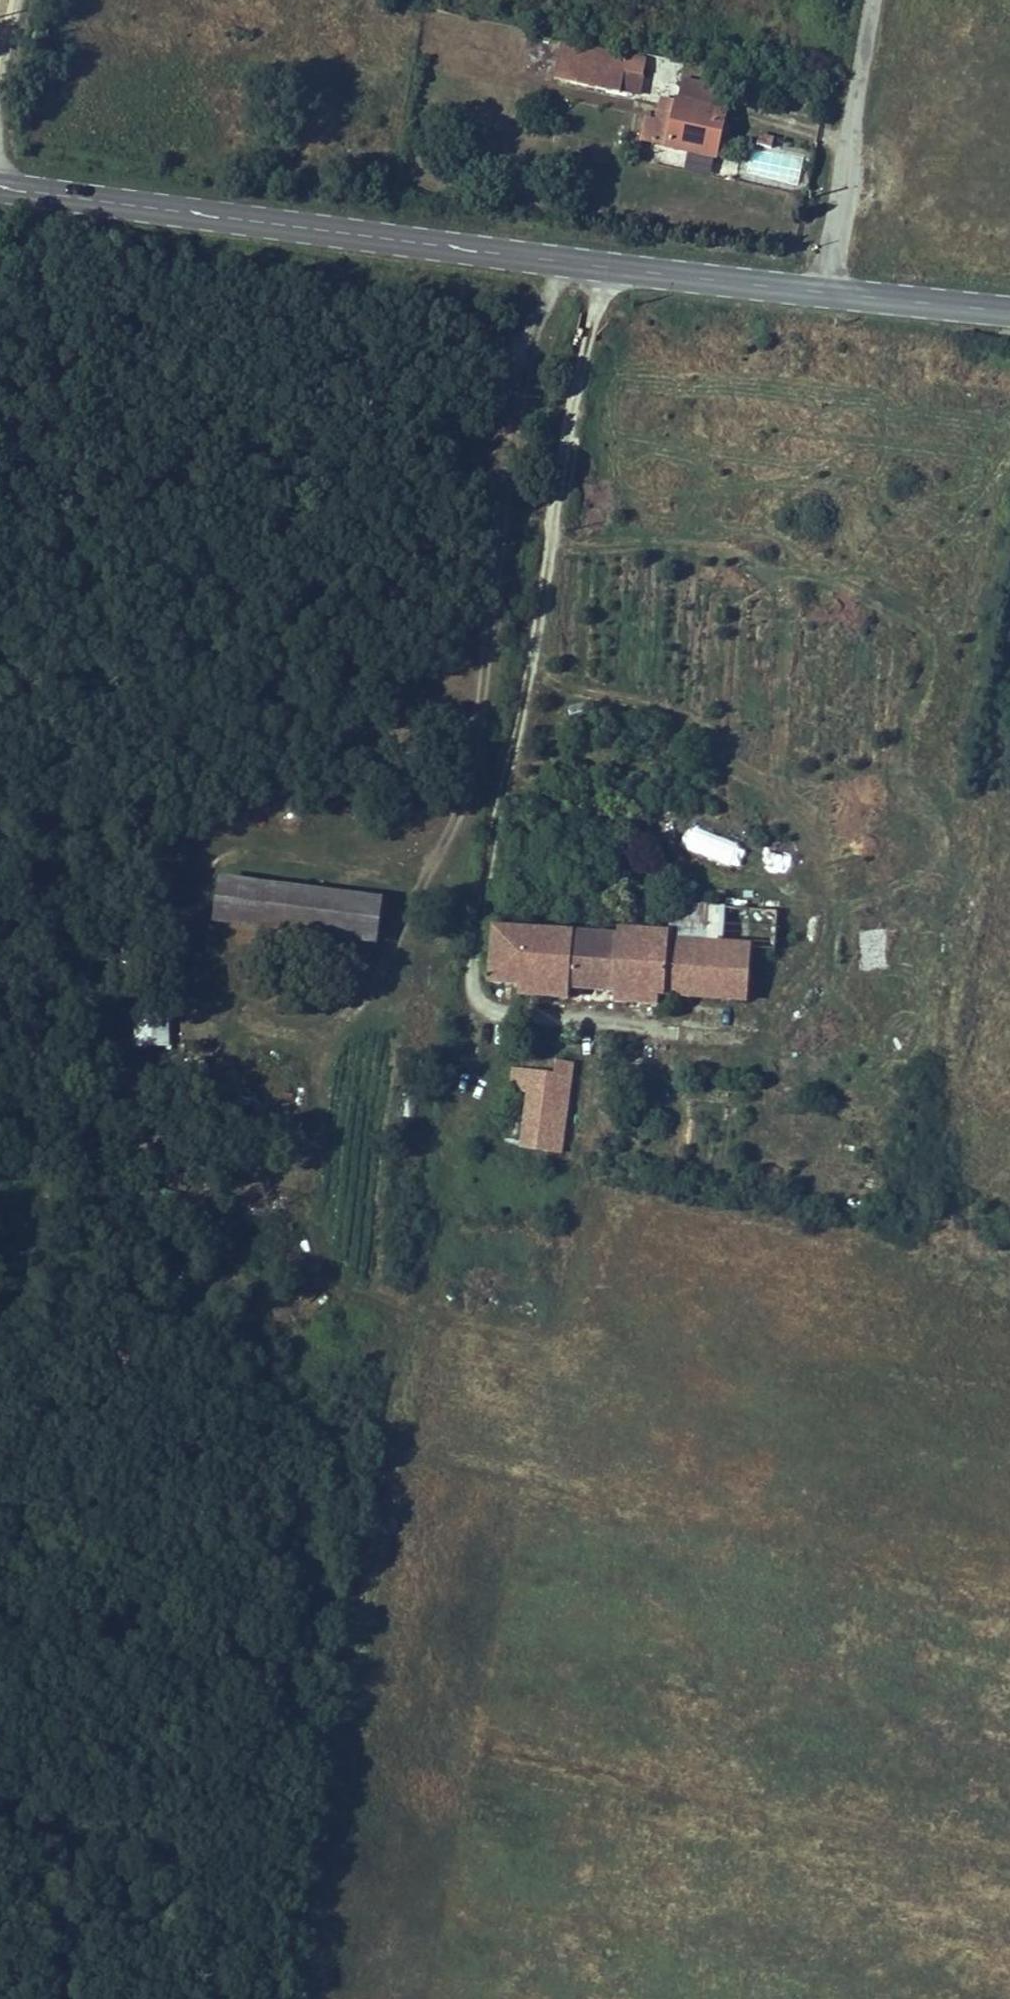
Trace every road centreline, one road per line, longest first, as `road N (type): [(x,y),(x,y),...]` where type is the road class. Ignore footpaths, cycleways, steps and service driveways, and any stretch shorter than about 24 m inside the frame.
road 1 (primary): [(0,181),(1009,305)]

